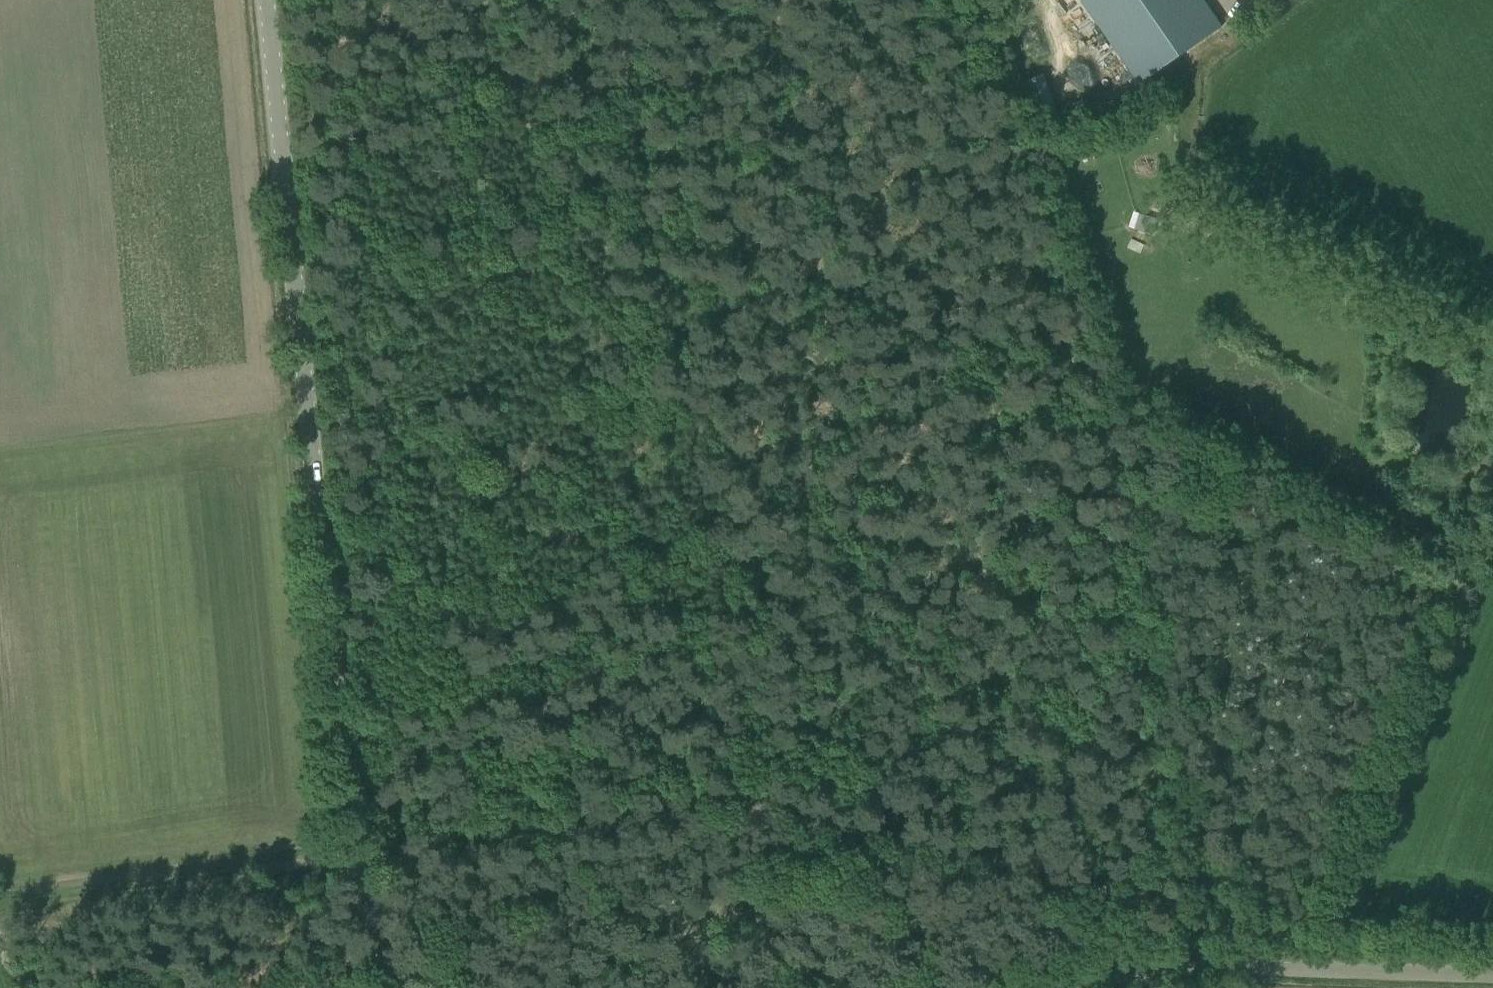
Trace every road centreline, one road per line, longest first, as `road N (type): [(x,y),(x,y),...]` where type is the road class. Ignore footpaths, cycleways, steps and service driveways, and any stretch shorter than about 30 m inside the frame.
road 1 (unclassified): [(411,987),(355,862),(266,0)]
road 2 (unclassified): [(1026,987),(1107,972),(1279,963),(1492,974)]

